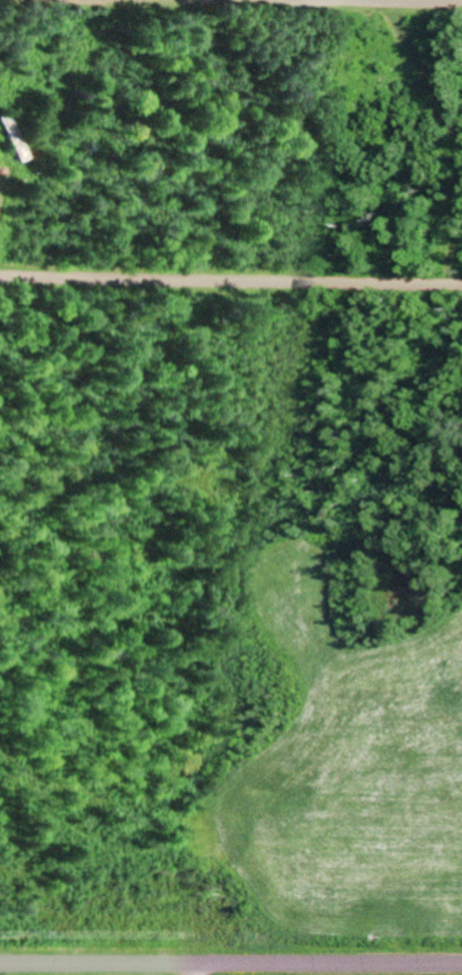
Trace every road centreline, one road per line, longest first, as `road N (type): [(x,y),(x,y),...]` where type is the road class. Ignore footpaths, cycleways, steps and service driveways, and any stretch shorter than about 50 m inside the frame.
road 1 (residential): [(0,266),(461,276)]
road 2 (residential): [(0,961),(461,961)]

